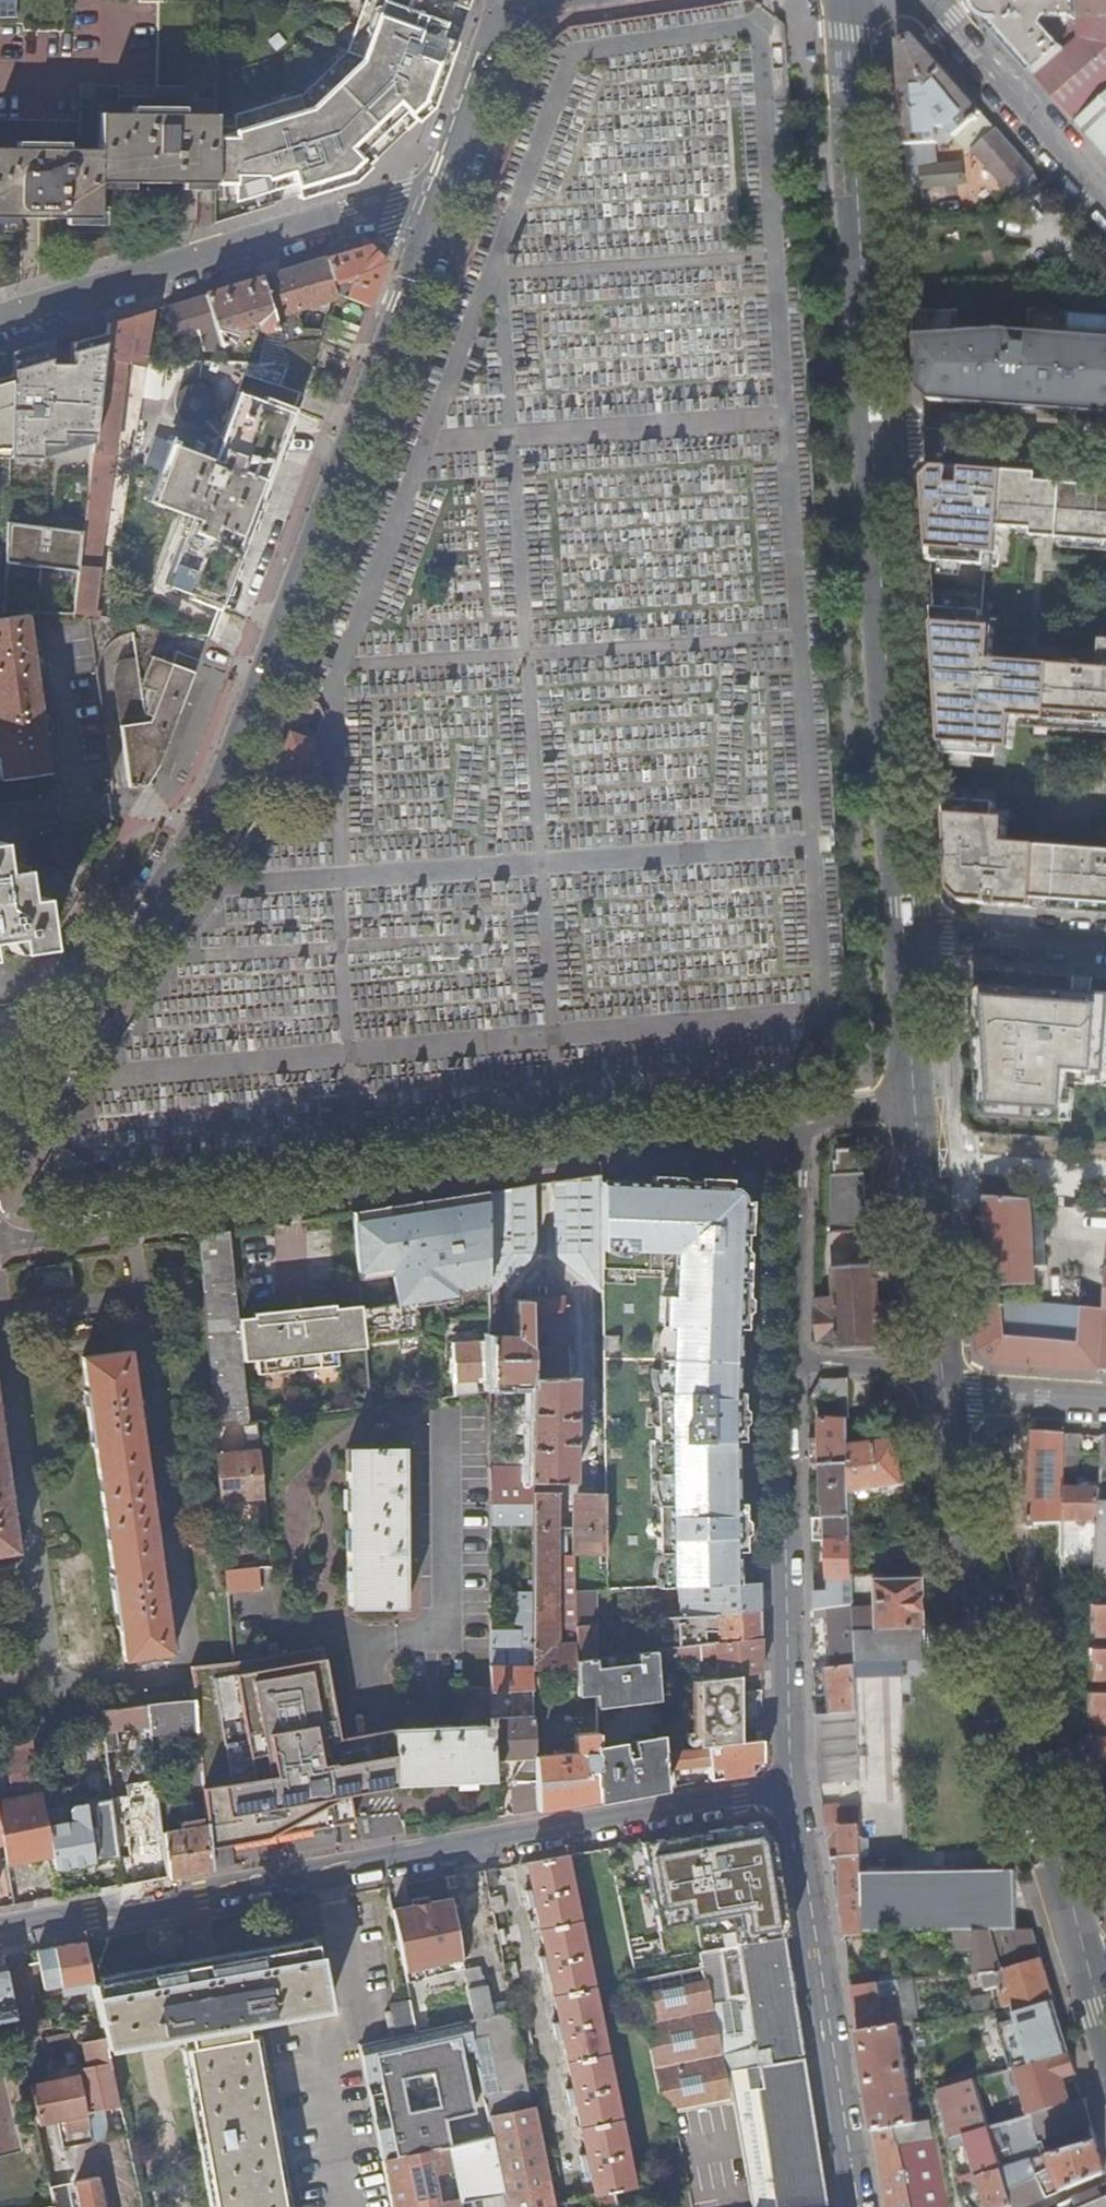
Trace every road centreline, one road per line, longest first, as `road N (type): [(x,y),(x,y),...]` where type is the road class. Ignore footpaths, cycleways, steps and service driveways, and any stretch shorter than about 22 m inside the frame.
road 1 (tertiary): [(0,1154),(213,805),(439,209)]
road 2 (residential): [(0,1243),(798,1120)]
road 3 (residential): [(790,1795),(0,1935)]
road 4 (secondary): [(942,1378),(965,1545),(1084,1955)]
road 5 (secondary): [(876,434),(911,939)]
road 6 (residential): [(0,320),(369,209),(439,209)]
road 7 (secondary): [(847,0),(876,434)]
road 8 (residential): [(786,1362),(790,1795)]
road 9 (residential): [(790,1795),(855,2206)]
road 10 (secondary): [(921,1098),(942,1378)]
road 11 (residential): [(919,0),(1105,205)]
road 12 (residential): [(798,1120),(786,1362)]
road 13 (residential): [(876,434),(1105,446)]
road 14 (tertiary): [(439,209),(503,35),(526,9)]
road 15 (residential): [(1105,949),(911,939)]
road 16 (residential): [(942,1378),(975,1395),(1105,1403)]
road 17 (secondary): [(911,939),(921,1098)]
road 18 (residential): [(942,1378),(786,1362)]
road 19 (residential): [(798,1120),(921,1098)]

